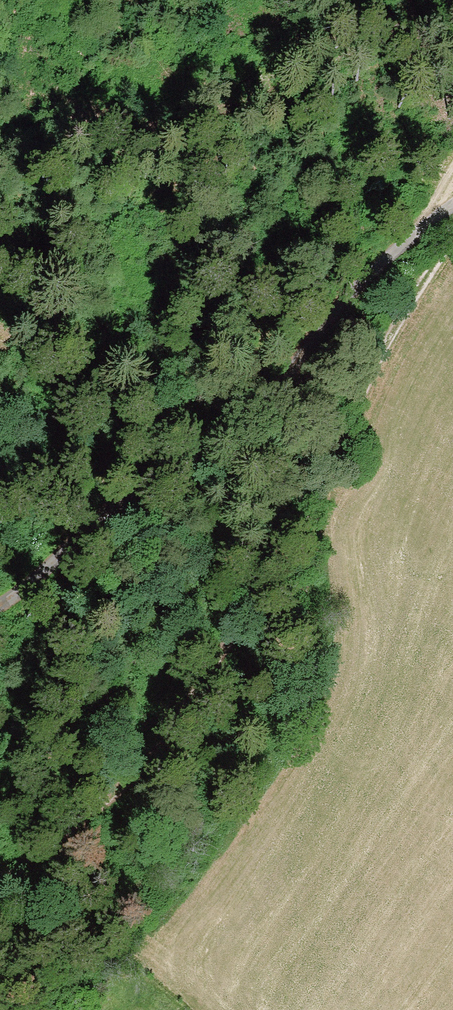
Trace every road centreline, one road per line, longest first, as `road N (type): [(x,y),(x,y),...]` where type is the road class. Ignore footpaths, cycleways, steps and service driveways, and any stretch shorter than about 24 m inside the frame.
road 1 (track): [(452,190),(389,362),(208,682),(148,765),(0,887)]
road 2 (unclassified): [(452,208),(345,302),(267,405),(152,481),(0,608)]

